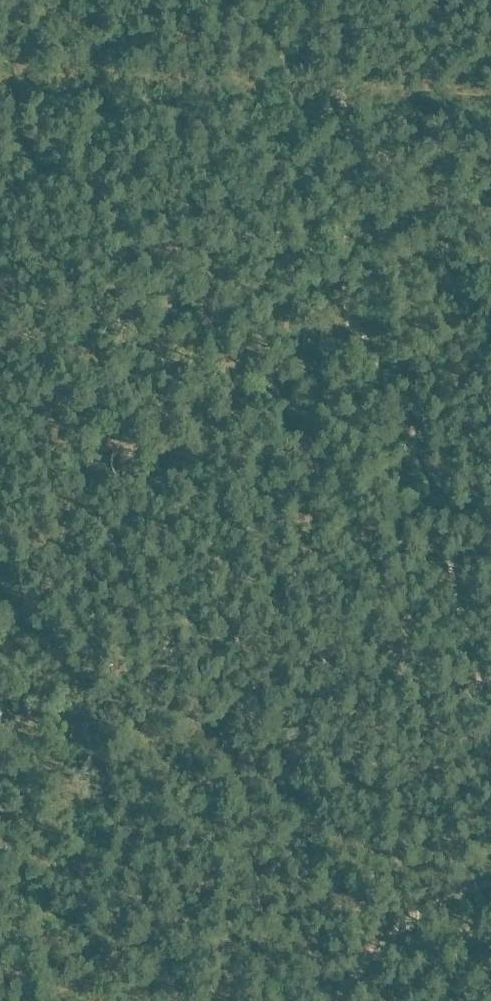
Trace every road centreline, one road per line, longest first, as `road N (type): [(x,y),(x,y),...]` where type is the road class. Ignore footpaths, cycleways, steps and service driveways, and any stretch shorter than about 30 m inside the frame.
road 1 (track): [(490,870),(431,891),(319,1000)]

